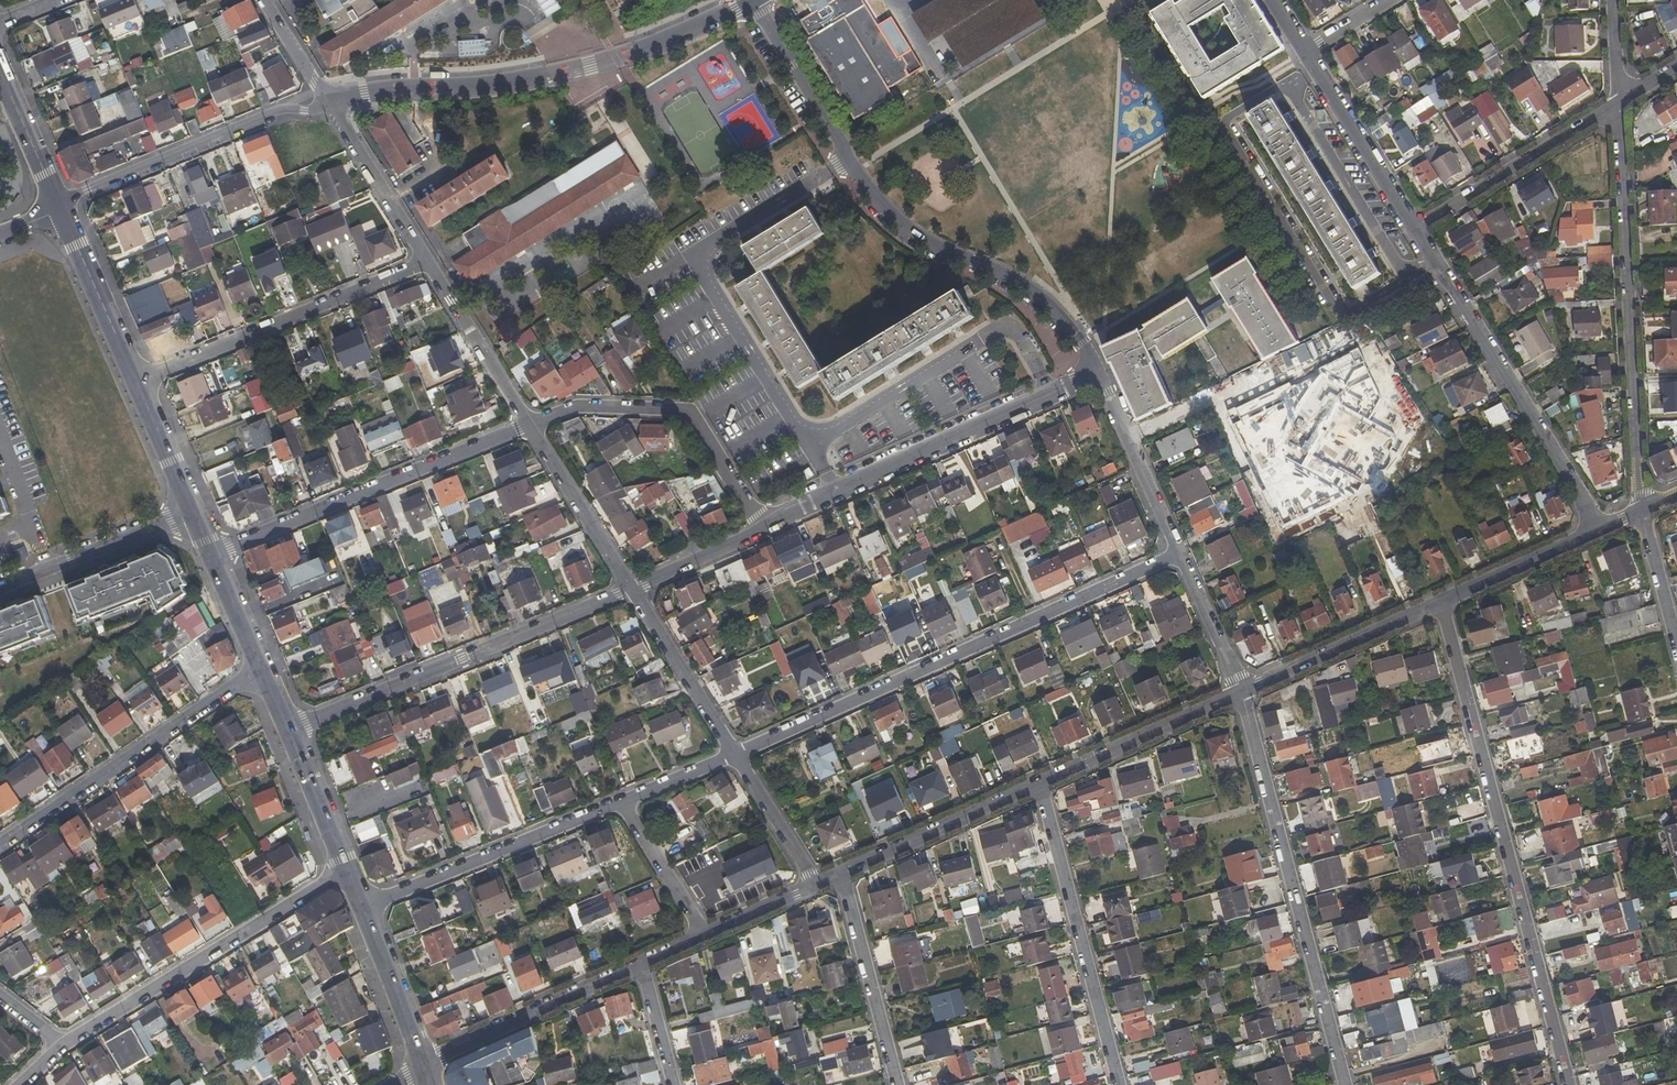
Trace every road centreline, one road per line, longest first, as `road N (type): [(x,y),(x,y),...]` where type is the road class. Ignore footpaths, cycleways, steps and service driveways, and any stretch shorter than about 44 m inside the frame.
road 1 (residential): [(1571,1084),(1441,599)]
road 2 (residential): [(734,755),(1181,553)]
road 3 (residential): [(850,161),(705,249),(702,270),(837,495)]
road 4 (residential): [(331,108),(393,92),(560,76),(641,53),(753,1)]
road 5 (residential): [(1620,100),(1642,509)]
road 6 (residential): [(1244,689),(1347,1084)]
road 7 (residential): [(290,731),(630,589)]
road 8 (residential): [(1416,228),(1599,527)]
road 9 (residential): [(211,552),(526,424)]
road 10 (residential): [(348,870),(65,1048)]
road 11 (residential): [(1097,373),(1054,311),(916,237),(863,188),(850,161)]
road 12 (residential): [(262,667),(0,846)]
road 13 (residential): [(137,382),(426,260)]
road 14 (residential): [(1040,783),(1120,1084)]
road 15 (residential): [(526,424),(574,405),(672,407),(690,416),(763,530)]
road 16 (residential): [(57,202),(280,112),(331,108)]
road 17 (residential): [(837,495),(1097,373)]
road 18 (residential): [(362,907),(622,801)]
road 19 (residential): [(423,1065),(643,964)]
road 20 (residential): [(1620,100),(1416,228)]
road 21 (residential): [(1040,783),(1244,689)]
road 22 (residential): [(843,873),(898,1084)]
road 23 (residential): [(843,873),(1040,783)]
road 24 (residential): [(1244,689),(1441,599)]
road 25 (residential): [(0,584),(191,507)]
road 26 (residential): [(1181,553),(1097,373)]
road 27 (residential): [(1311,60),(1416,228)]
road 28 (residential): [(630,589),(734,755)]
road 29 (residential): [(526,424),(630,589)]
road 30 (residential): [(426,260),(526,424)]
road 31 (residential): [(753,1),(850,161)]
road 32 (tertiary): [(62,211),(137,382)]
road 33 (residential): [(331,108),(426,260)]
road 34 (residential): [(1441,599),(1599,527)]
road 35 (tertiary): [(362,907),(423,1065)]
road 36 (residential): [(622,801),(705,936)]
road 37 (residential): [(734,755),(815,886)]
road 38 (tertiary): [(290,731),(348,870)]
road 39 (residential): [(1244,689),(1181,553)]
road 40 (residential): [(630,589),(763,530)]
road 41 (tertiary): [(0,71),(57,202)]
road 42 (residential): [(1642,509),(1676,644)]
road 43 (tertiary): [(137,382),(191,507)]
road 44 (residential): [(265,0),(331,108)]
road 45 (tertiary): [(211,552),(262,667)]
road 46 (residential): [(643,964),(675,1084)]
road 47 (residential): [(622,801),(734,755)]
road 48 (residential): [(705,936),(815,886)]

